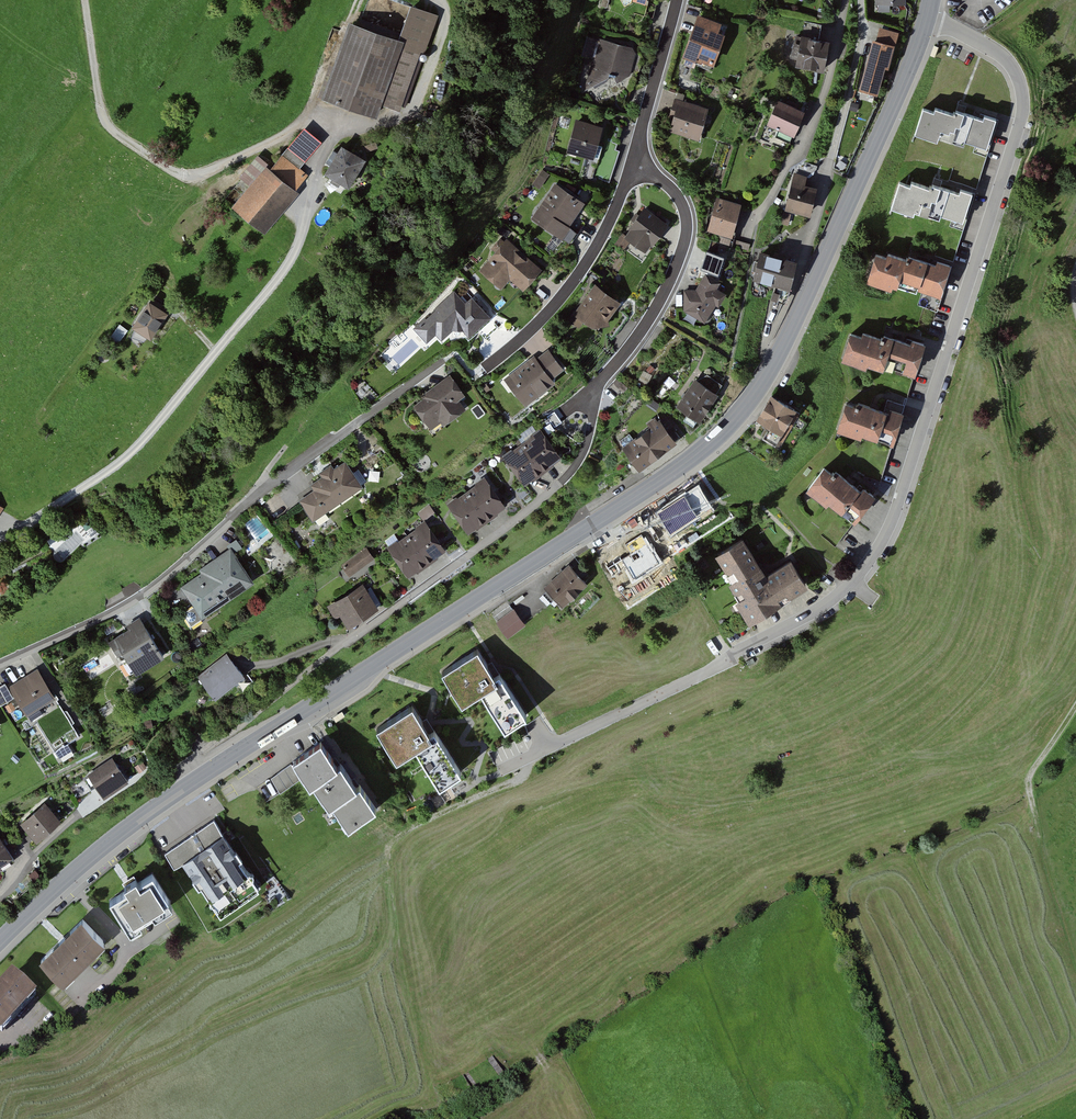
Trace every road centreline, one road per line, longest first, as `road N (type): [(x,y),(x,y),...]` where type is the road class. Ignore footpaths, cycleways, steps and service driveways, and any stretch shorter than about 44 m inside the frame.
road 1 (secondary): [(927,16),(772,366),(715,438),(174,793),(0,942)]
road 2 (residential): [(496,772),(752,648),(859,582),(915,462),(1022,114),(1019,84),(1005,58),(927,16)]
road 3 (residential): [(635,162),(679,195),(685,245),(642,334),(587,399),(589,435),(580,459),(564,482),(481,549),(345,640)]
road 4 (residential): [(0,665),(156,585),(266,486),(455,358)]
road 5 (track): [(89,0),(102,106),(128,137),(193,173),(323,119),(339,132),(307,212)]
road 6 (residential): [(0,539),(151,431),(262,294),(307,212)]
road 7 (residential): [(635,162),(561,297),(491,365)]
road 8 (residential): [(677,0),(635,162)]

